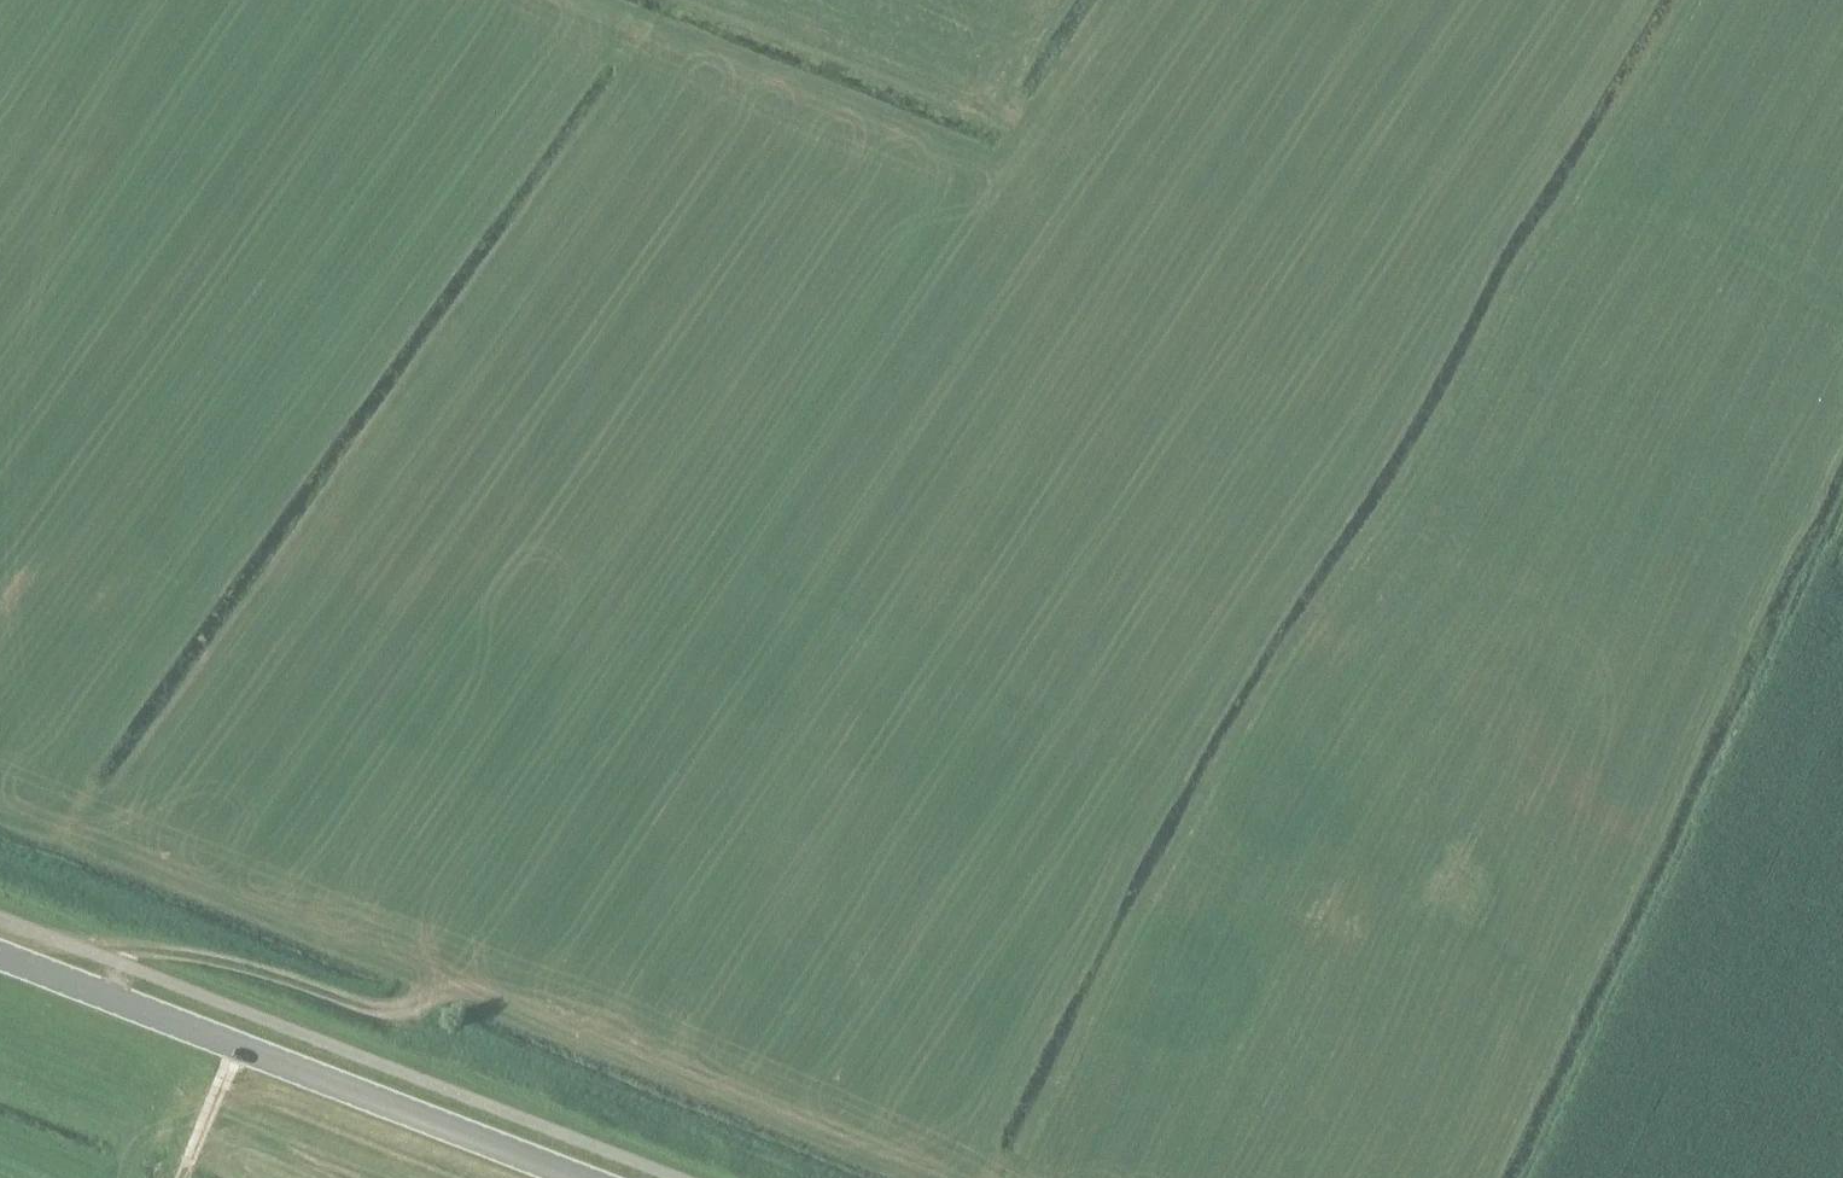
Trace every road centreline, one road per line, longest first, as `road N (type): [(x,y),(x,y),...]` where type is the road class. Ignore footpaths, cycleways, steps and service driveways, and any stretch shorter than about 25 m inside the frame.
road 1 (secondary): [(574,1177),(0,957)]
road 2 (track): [(109,999),(127,959),(150,951),(246,968),(381,1008),(407,1004),(439,981)]
road 3 (track): [(179,1177),(240,1049)]

